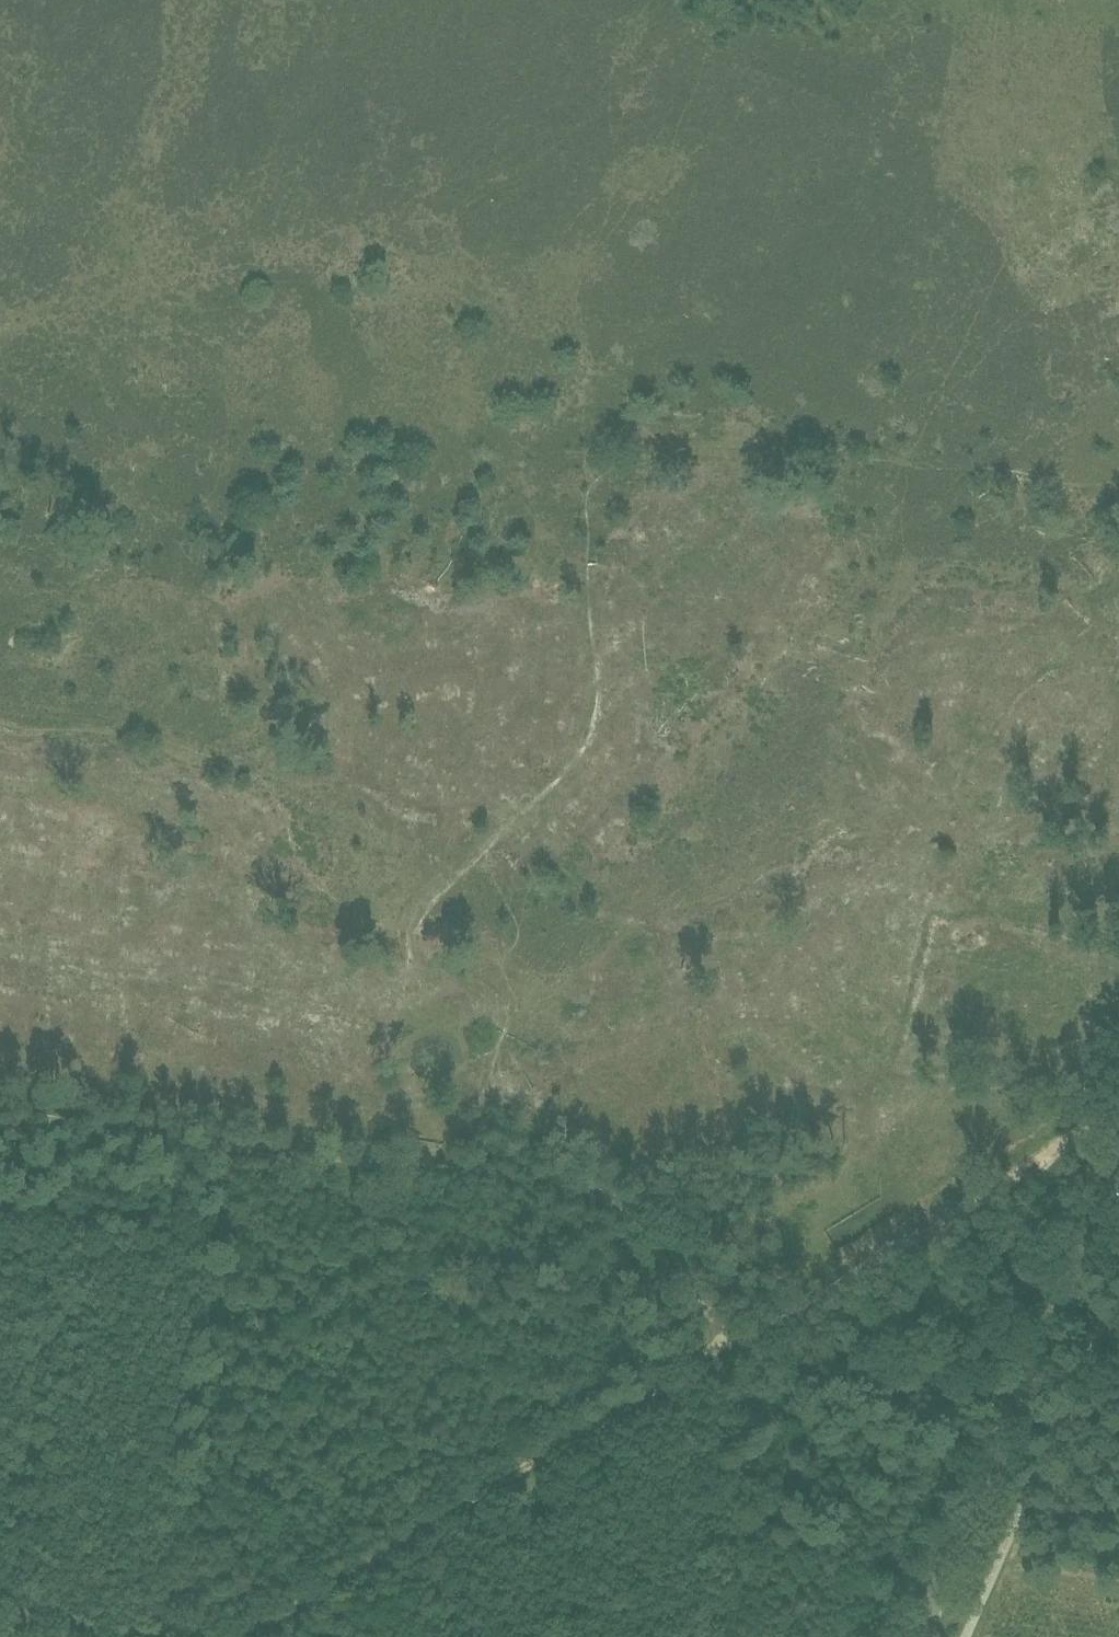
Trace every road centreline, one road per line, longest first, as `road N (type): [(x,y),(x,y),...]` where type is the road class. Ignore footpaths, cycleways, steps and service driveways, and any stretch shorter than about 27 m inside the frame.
road 1 (track): [(720,1332),(659,1245),(622,1202),(603,1193),(0,1099)]
road 2 (track): [(710,1355),(243,1636)]
road 3 (tertiary): [(922,1636),(1118,1180)]
road 4 (track): [(1118,1112),(728,1344)]

